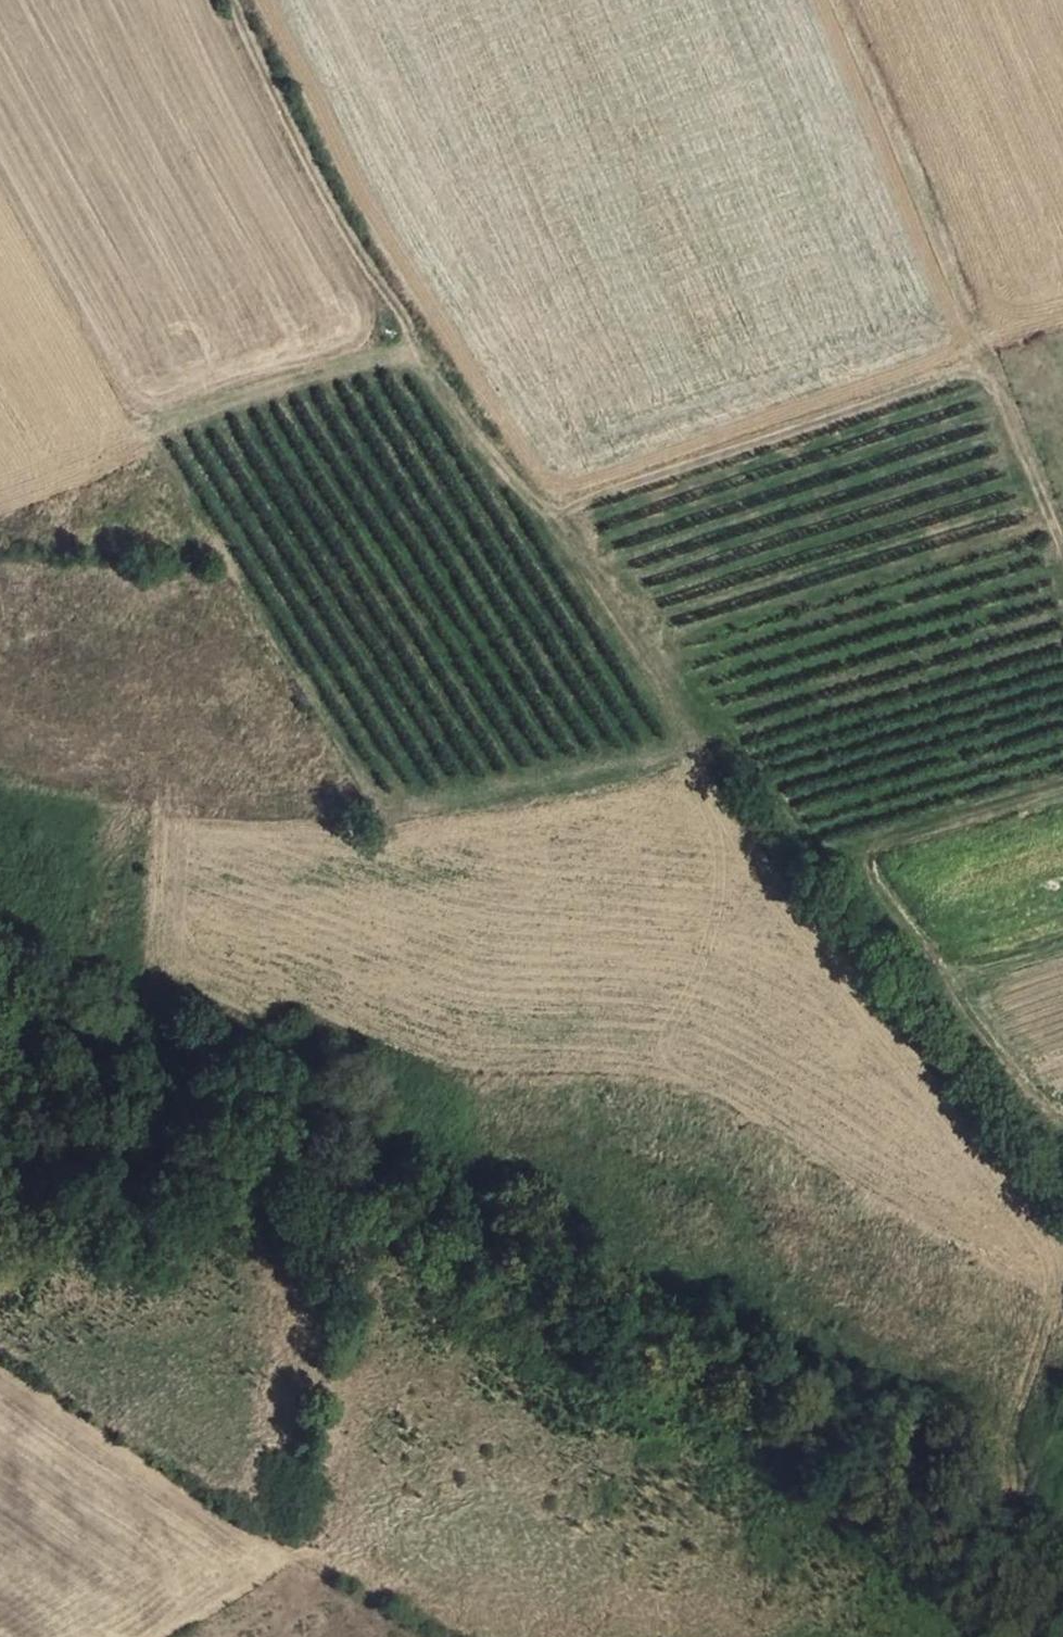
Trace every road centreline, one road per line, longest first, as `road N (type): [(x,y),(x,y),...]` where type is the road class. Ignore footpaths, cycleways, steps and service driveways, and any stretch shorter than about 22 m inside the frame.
road 1 (track): [(0,1356),(279,1534)]
road 2 (track): [(837,856),(1062,786)]

